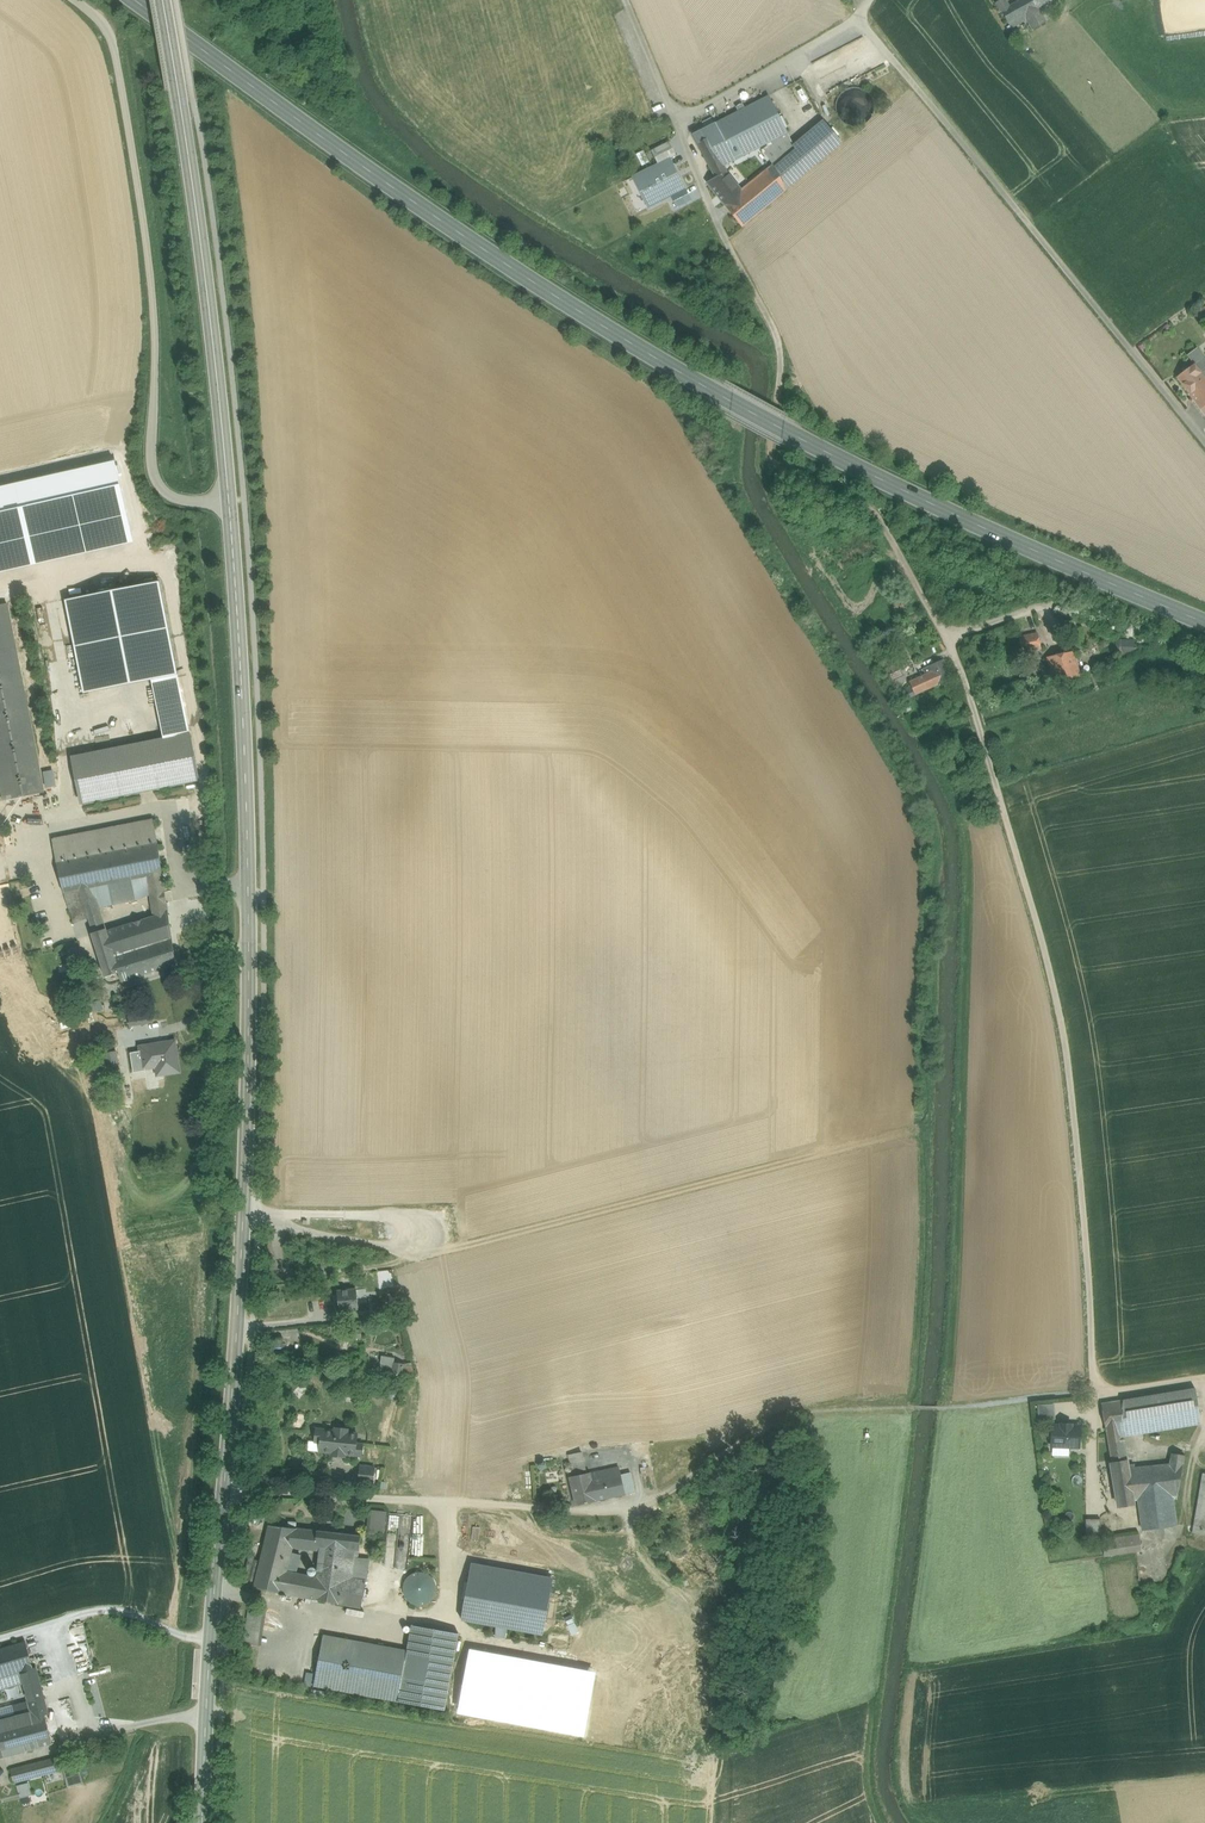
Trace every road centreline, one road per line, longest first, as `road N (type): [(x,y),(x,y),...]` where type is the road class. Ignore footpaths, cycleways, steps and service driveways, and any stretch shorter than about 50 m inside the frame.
road 1 (tertiary): [(205,1822),(245,1211),(249,913),(230,502),(183,110)]
road 2 (track): [(245,1211),(285,1216),(294,1275),(390,1270),(927,1127),(939,855),(927,812),(748,502),(738,441)]
road 3 (unclassified): [(676,120),(726,242),(781,344),(775,459),(879,511),(964,677),(1063,1027),(1095,1272),(1099,1393)]
road 4 (primary): [(139,0),(555,293),(722,394),(957,515),(1204,621)]
road 5 (track): [(72,0),(111,40),(129,128),(155,338),(154,470),(161,492),(180,500),(230,502)]
road 6 (unclassified): [(865,15),(1204,442)]
road 7 (track): [(212,1643),(106,1616),(0,1644)]
road 8 (unclassified): [(676,120),(865,15)]
road 9 (unclassified): [(626,0),(676,120)]

